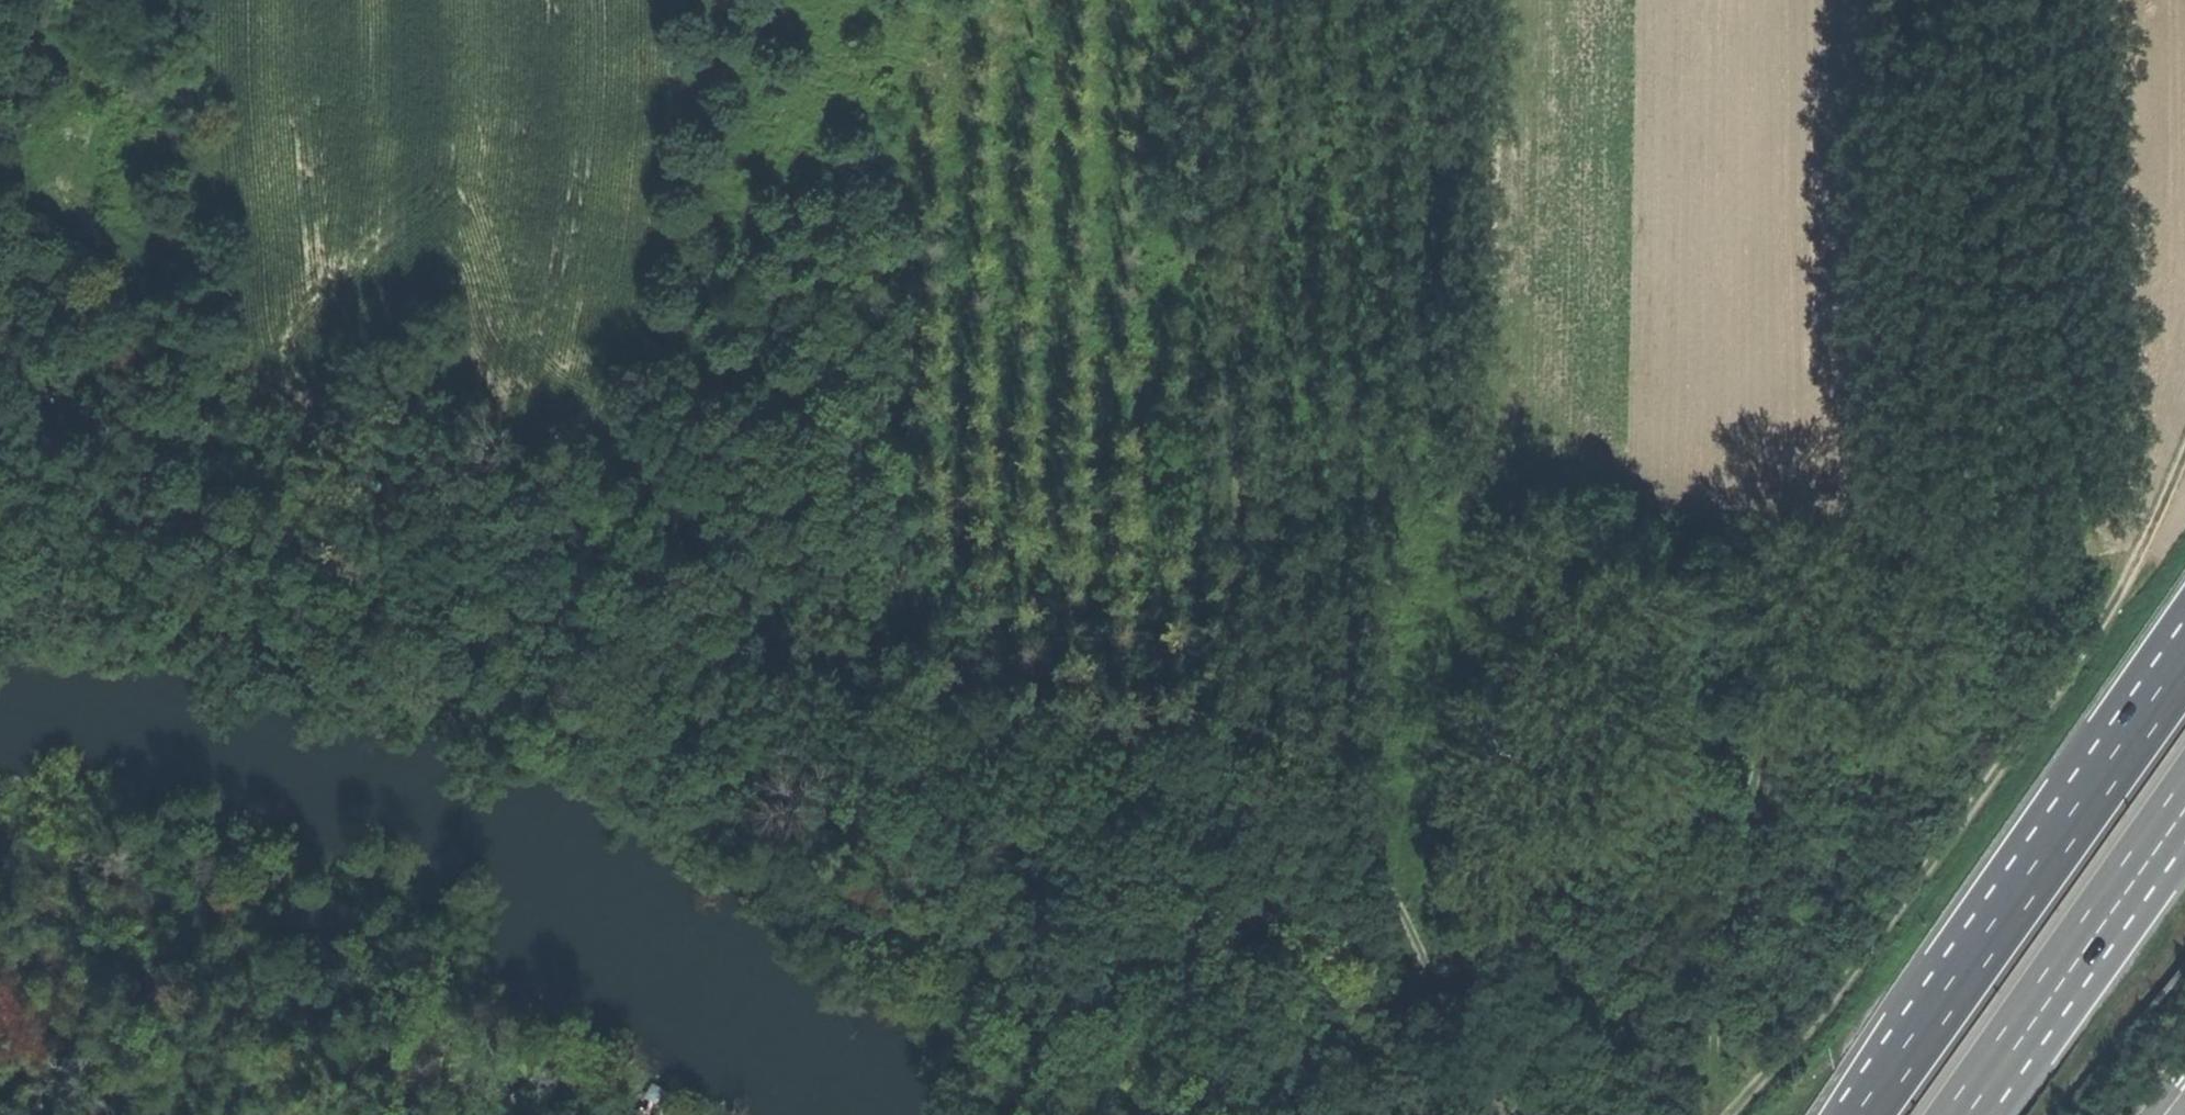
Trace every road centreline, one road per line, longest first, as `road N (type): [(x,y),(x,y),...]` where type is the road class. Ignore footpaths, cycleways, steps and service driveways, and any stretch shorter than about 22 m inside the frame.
road 1 (track): [(2184,460),(2138,557),(1931,865),(1735,1114)]
road 2 (trunk): [(2184,666),(1865,1114)]
road 3 (trunk): [(2015,1048),(2184,807)]
road 4 (trunk): [(2015,1048),(2088,1000),(2184,867)]

